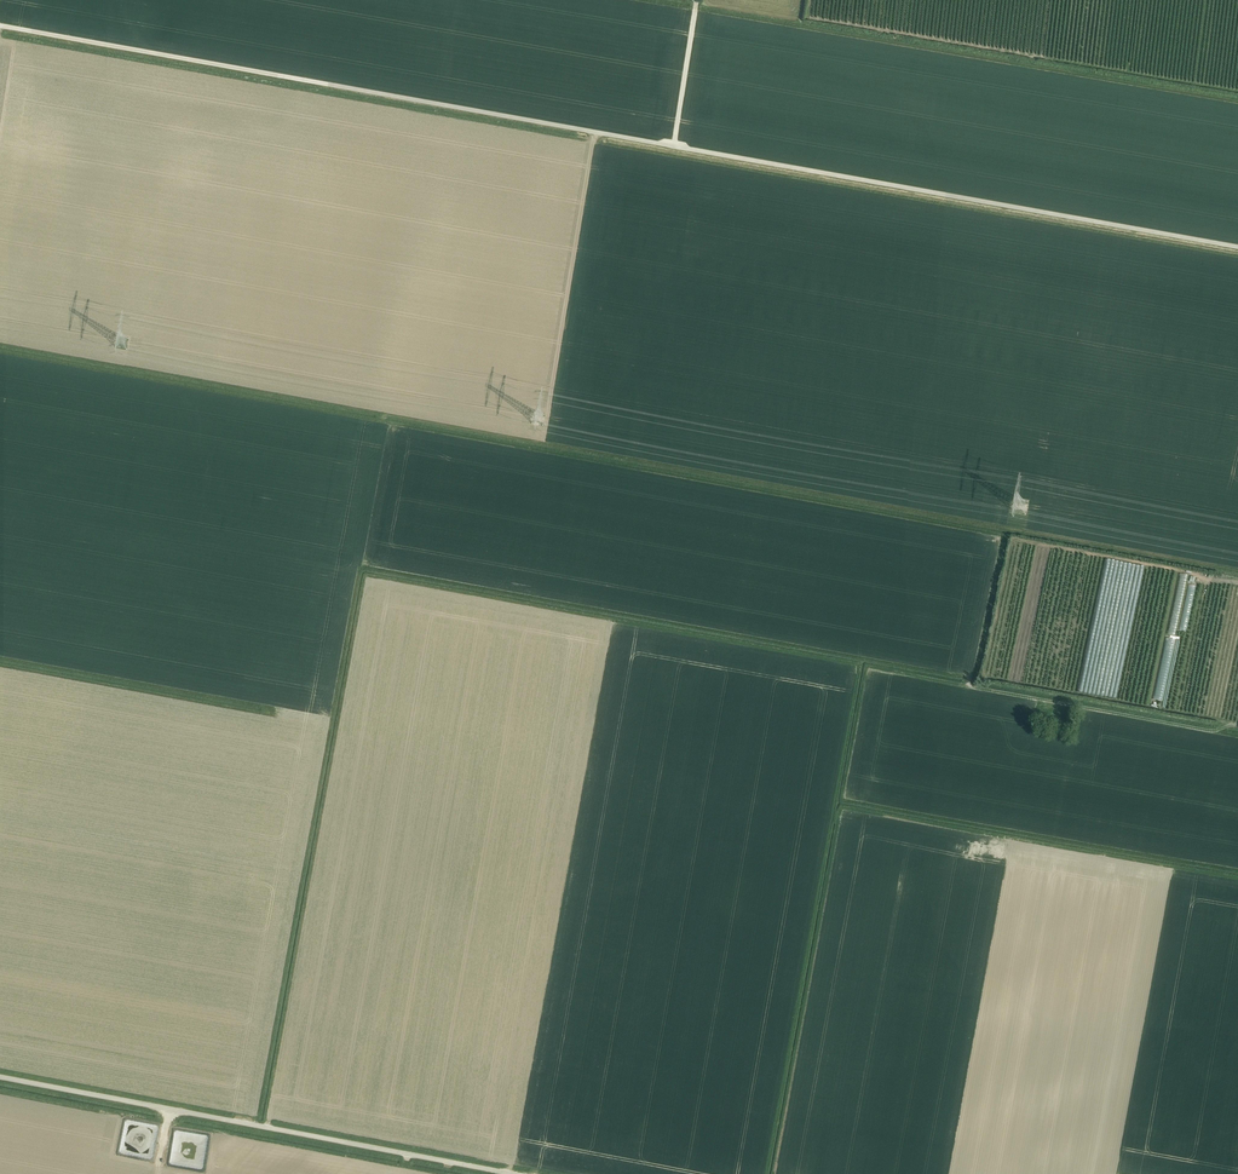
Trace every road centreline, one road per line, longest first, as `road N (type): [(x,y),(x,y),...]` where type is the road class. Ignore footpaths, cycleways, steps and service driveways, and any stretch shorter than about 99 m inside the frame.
road 1 (track): [(0,26),(1237,248)]
road 2 (unclassified): [(512,1173),(0,1077)]
road 3 (track): [(903,675),(1212,731),(1237,725)]

